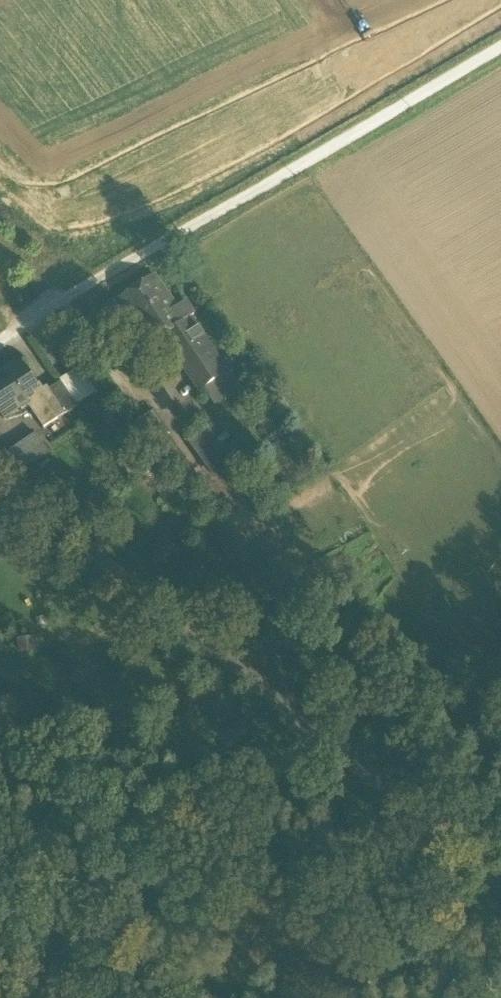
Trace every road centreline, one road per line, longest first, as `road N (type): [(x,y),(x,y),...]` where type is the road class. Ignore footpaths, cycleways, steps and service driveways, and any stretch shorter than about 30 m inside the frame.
road 1 (tertiary): [(0,488),(500,889)]
road 2 (unclassified): [(0,342),(500,49)]

